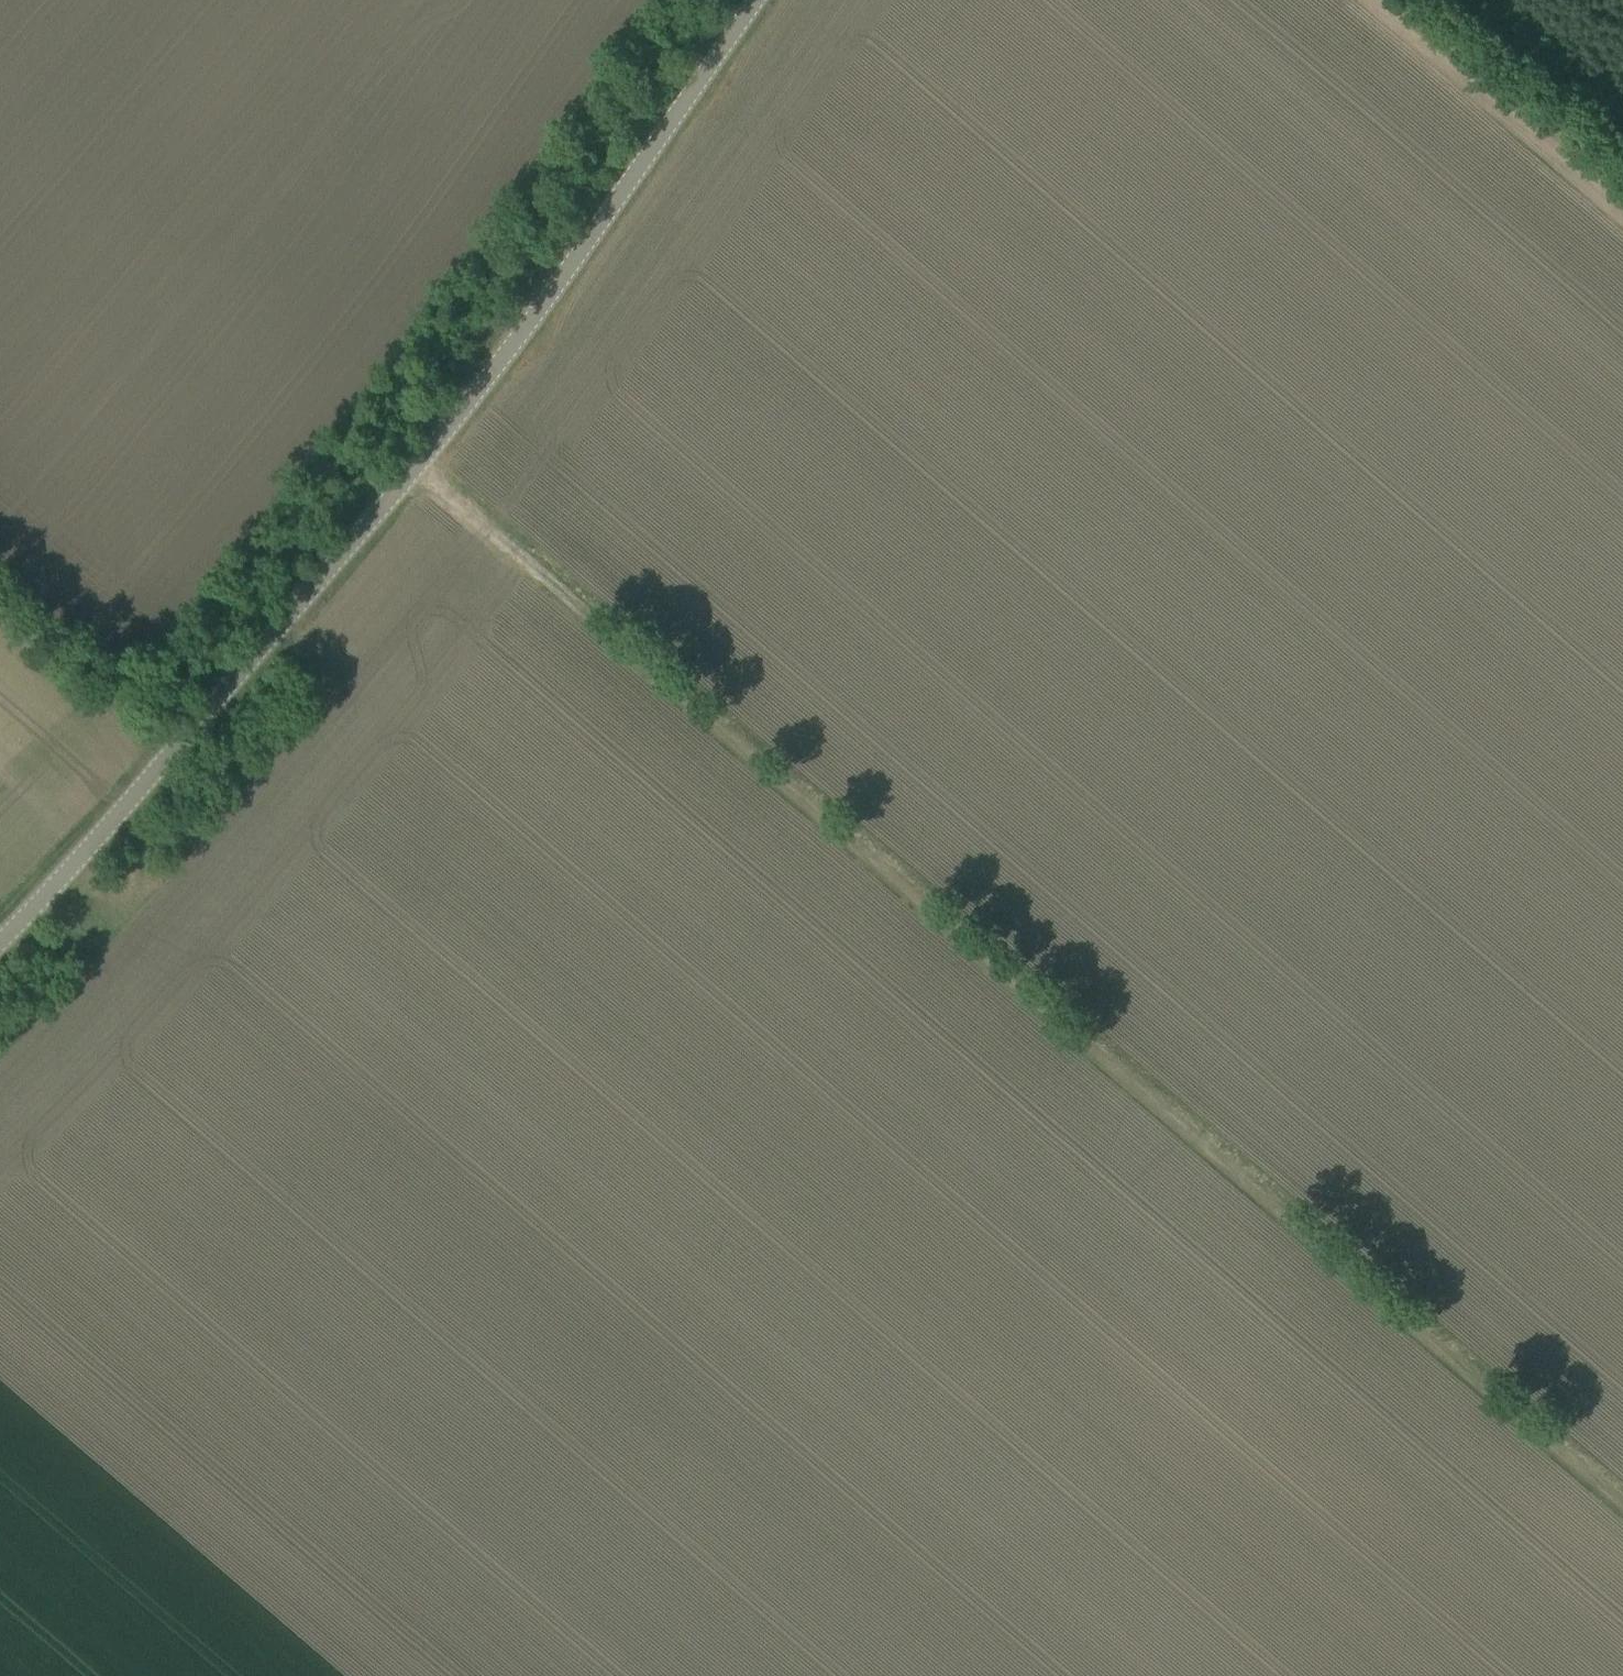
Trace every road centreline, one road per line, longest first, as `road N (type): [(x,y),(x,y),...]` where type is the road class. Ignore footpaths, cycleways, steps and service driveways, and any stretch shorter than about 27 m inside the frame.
road 1 (unclassified): [(0,946),(387,505),(593,236),(755,0)]
road 2 (track): [(1622,216),(1357,0)]

